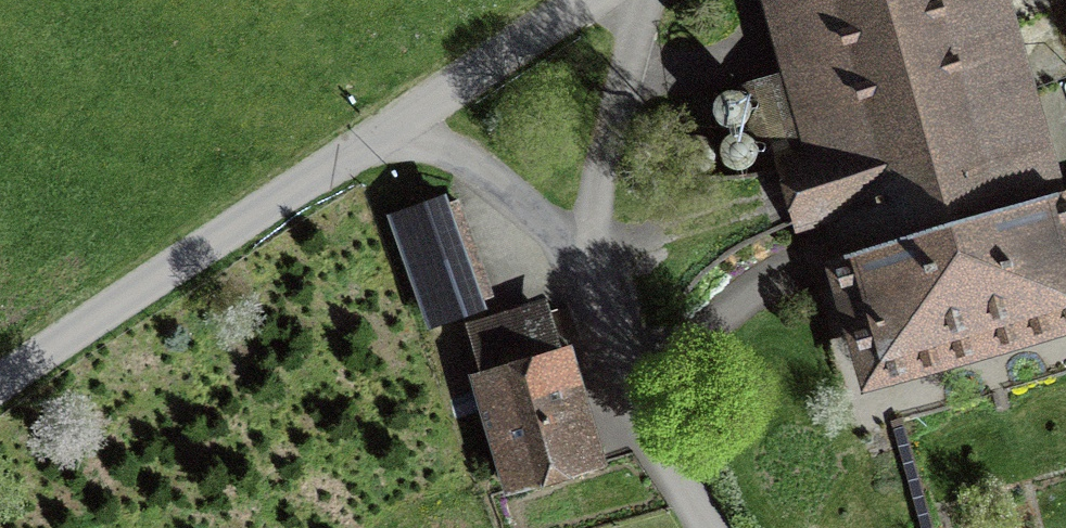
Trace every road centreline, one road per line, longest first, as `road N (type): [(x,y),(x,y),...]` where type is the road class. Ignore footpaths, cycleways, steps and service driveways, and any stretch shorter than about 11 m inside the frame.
road 1 (residential): [(0,398),(388,142)]
road 2 (residential): [(669,0),(620,136),(597,285)]
road 3 (residential): [(388,142),(617,0)]
road 4 (residential): [(597,285),(635,402),(696,527)]
road 5 (residential): [(388,142),(493,193),(597,285)]

